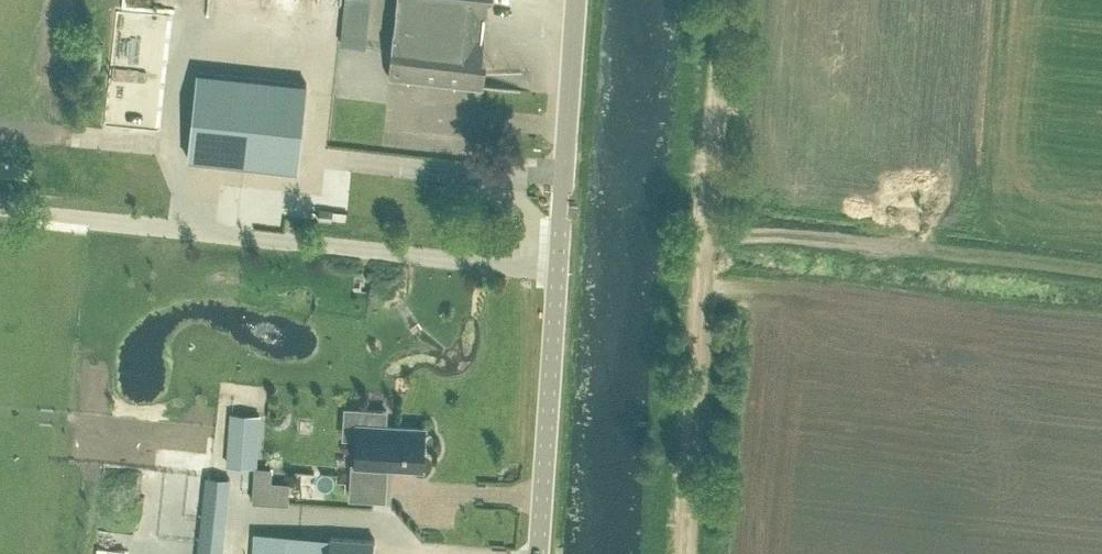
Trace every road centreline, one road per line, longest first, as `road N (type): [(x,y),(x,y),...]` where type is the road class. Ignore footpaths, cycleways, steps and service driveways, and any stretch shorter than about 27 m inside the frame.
road 1 (tertiary): [(538,553),(577,0)]
road 2 (track): [(692,553),(730,0)]
road 3 (track): [(715,230),(1101,269)]

